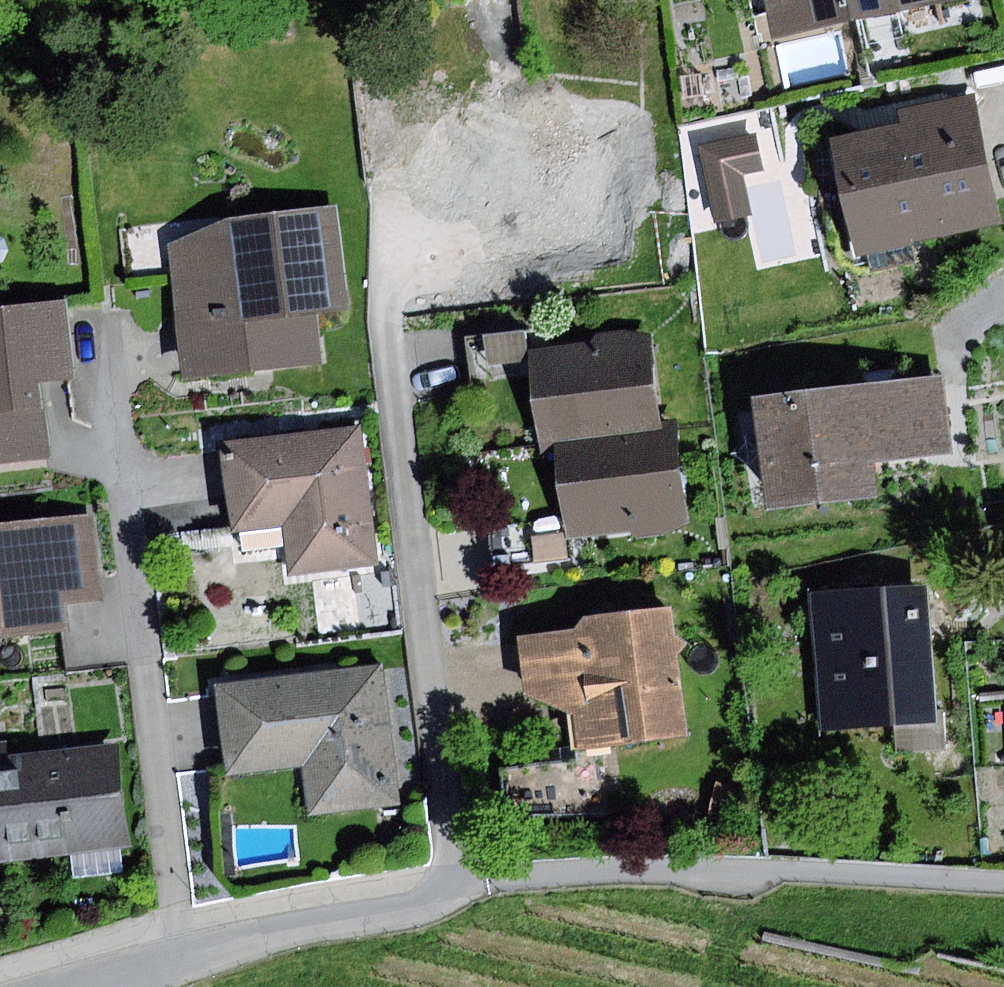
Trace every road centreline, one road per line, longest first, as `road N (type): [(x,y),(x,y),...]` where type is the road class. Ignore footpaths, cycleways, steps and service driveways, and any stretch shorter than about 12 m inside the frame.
road 1 (residential): [(67,986),(345,922),(481,879),(763,869),(1003,882)]

